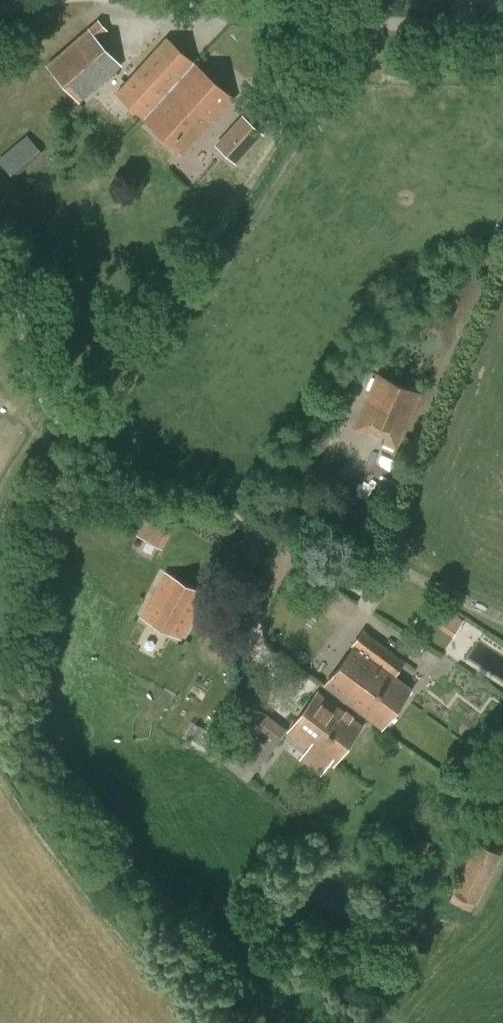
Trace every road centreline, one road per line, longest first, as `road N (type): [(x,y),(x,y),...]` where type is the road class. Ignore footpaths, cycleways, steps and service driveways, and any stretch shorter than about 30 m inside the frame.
road 1 (unclassified): [(198,0),(374,22),(502,27)]

